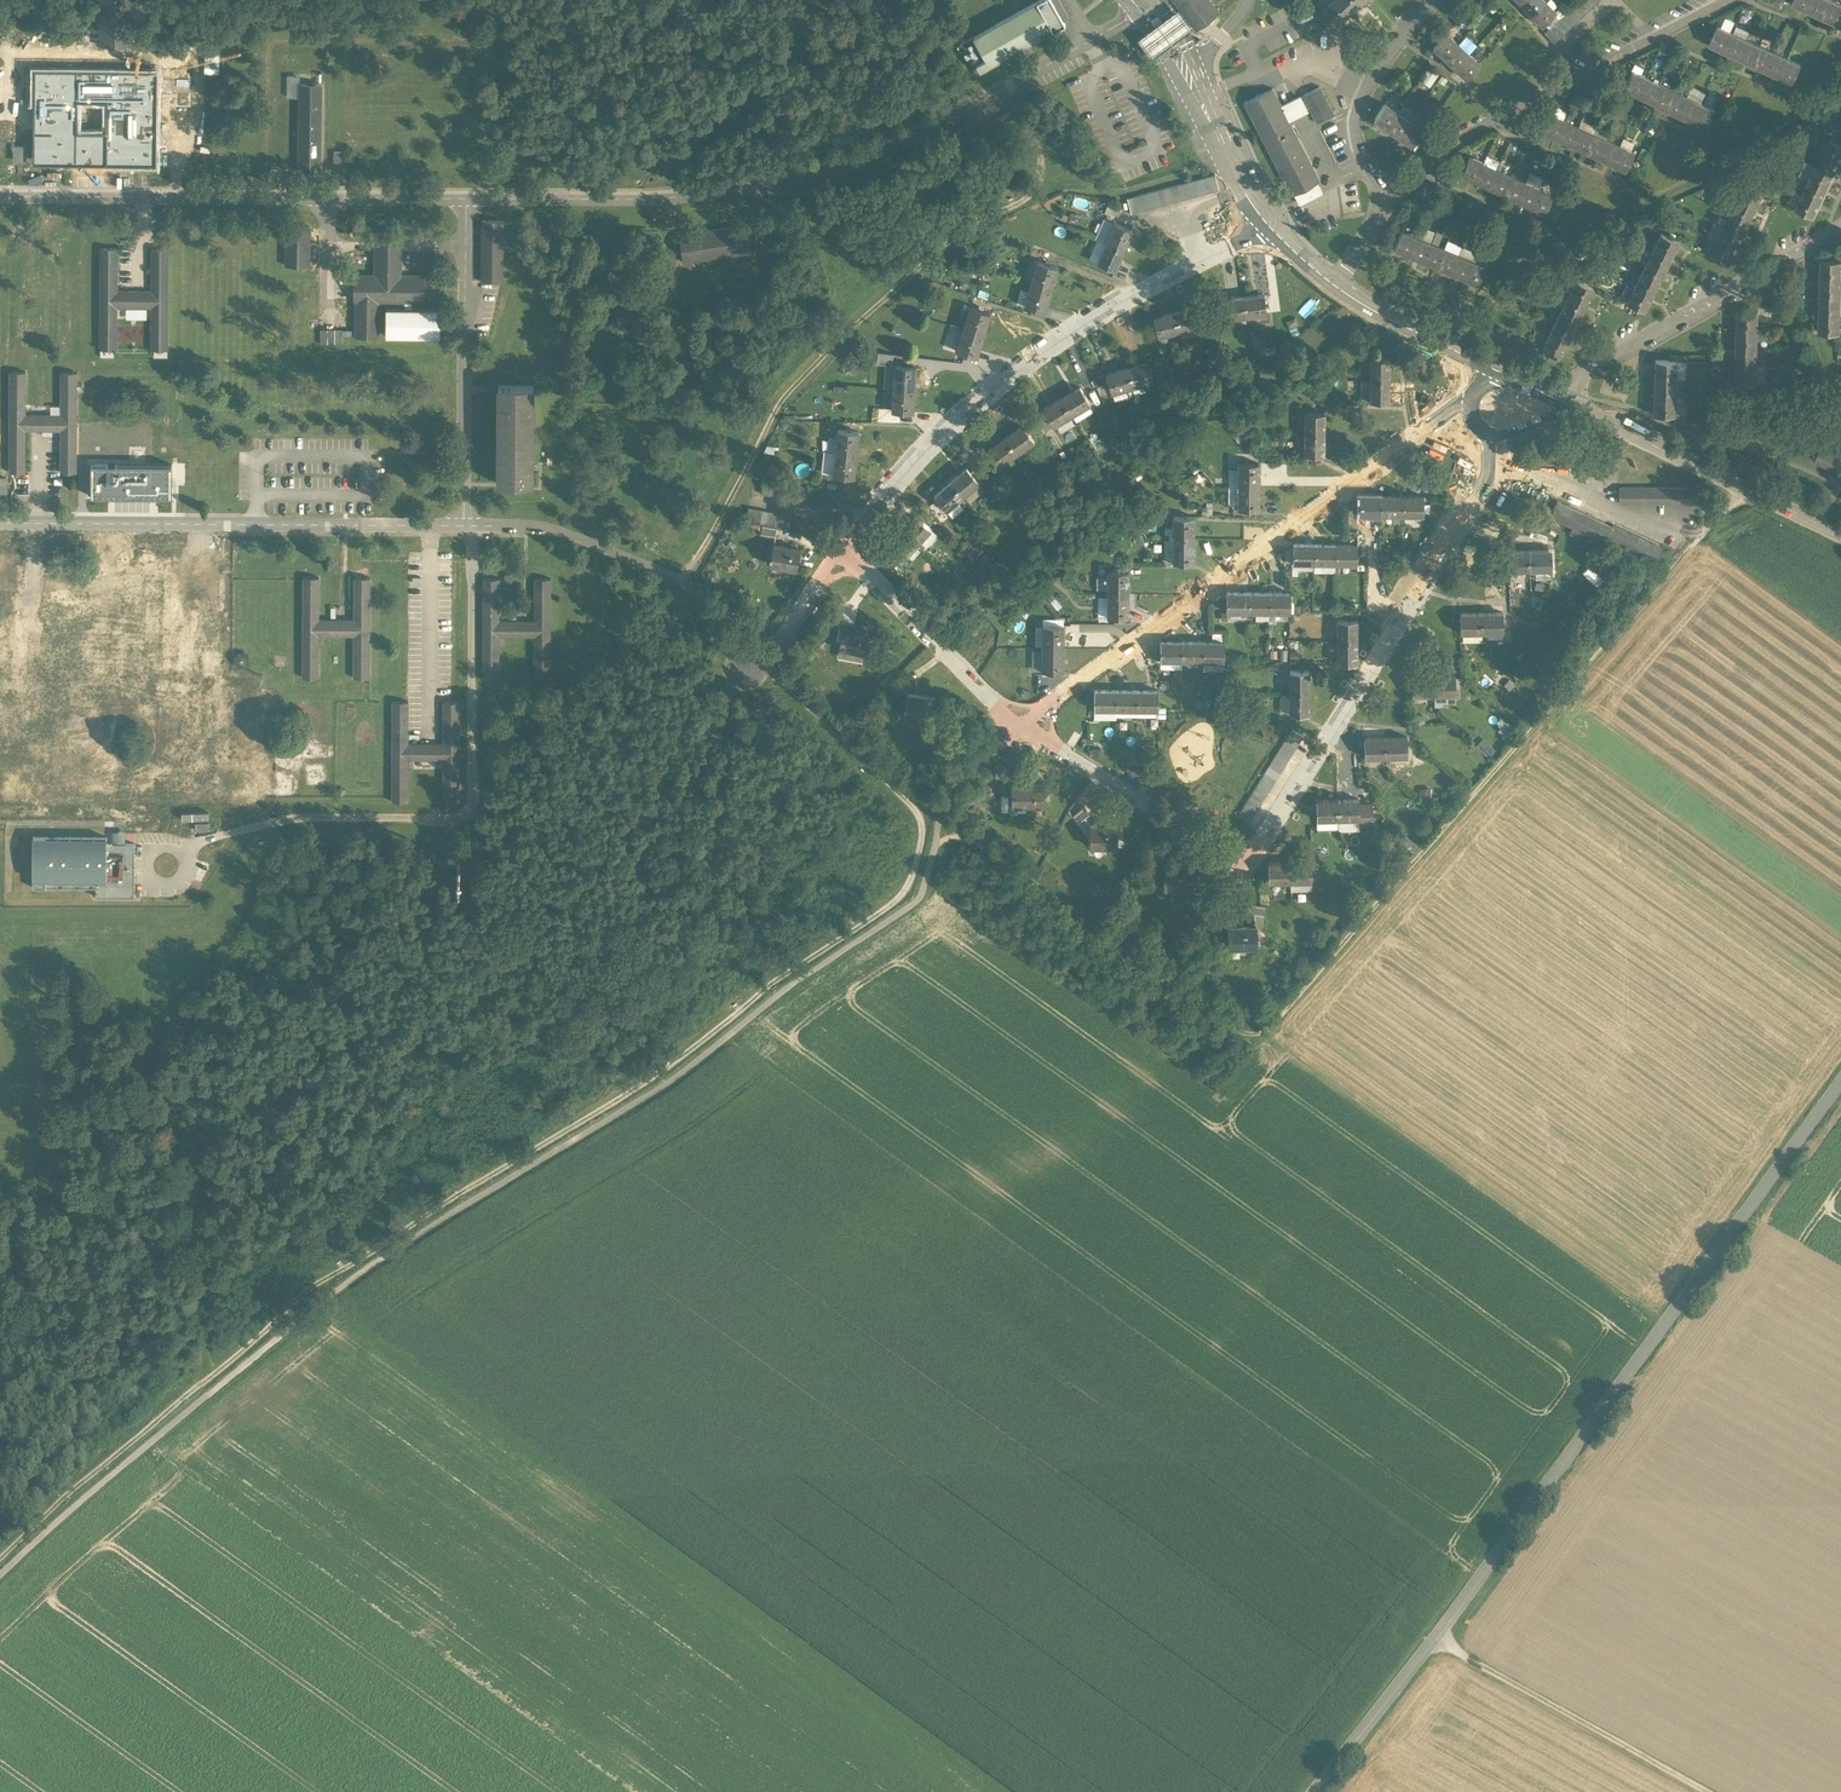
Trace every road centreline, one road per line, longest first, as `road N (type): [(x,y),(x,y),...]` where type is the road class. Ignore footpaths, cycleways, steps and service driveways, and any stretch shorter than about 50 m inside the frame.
road 1 (track): [(936,843),(921,896),(904,911),(588,1134),(377,1260),(298,1318),(0,1577)]
road 2 (unclassified): [(1314,1791),(1436,1637),(1840,1082)]
road 3 (unclassified): [(465,198),(671,198),(812,173),(947,121),(1135,15)]
road 4 (residential): [(1271,229),(1148,286),(1021,369),(921,458),(855,534),(850,554)]
road 5 (residential): [(1022,724),(1430,426)]
road 6 (residential): [(1477,497),(1246,866)]
road 7 (residential): [(1727,0),(1460,138),(1393,203)]
road 8 (residential): [(1563,402),(1582,373),(1840,229)]
road 9 (track): [(1436,1637),(1701,1791)]
road 10 (residential): [(1571,406),(1840,535)]
road 11 (residential): [(1022,724),(1246,866)]
road 12 (residential): [(850,554),(1022,724)]
road 13 (residential): [(1432,0),(1381,63),(1356,112),(1358,150),(1393,203)]
road 14 (residential): [(1165,56),(1238,194),(1271,229)]
road 15 (residential): [(1271,229),(1186,44)]
road 16 (residential): [(1337,284),(1496,371)]
road 17 (residential): [(850,554),(829,568),(774,649)]

